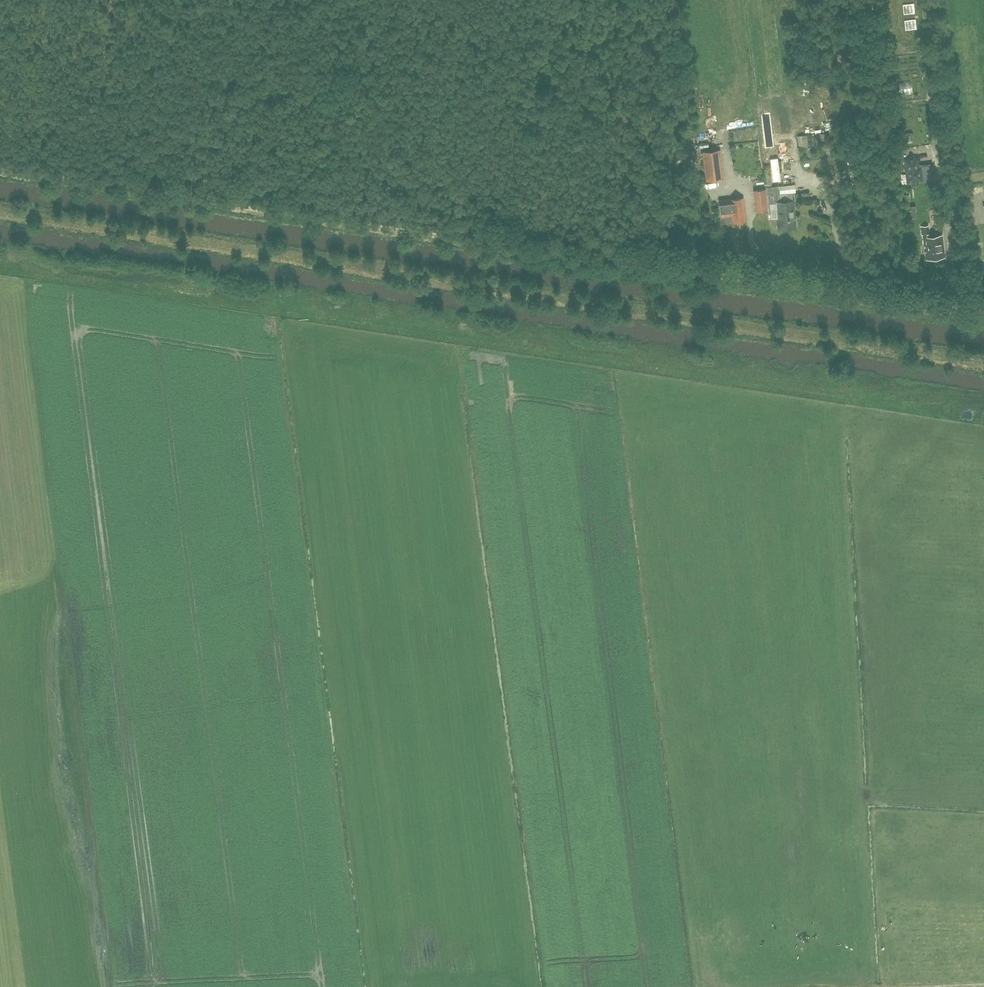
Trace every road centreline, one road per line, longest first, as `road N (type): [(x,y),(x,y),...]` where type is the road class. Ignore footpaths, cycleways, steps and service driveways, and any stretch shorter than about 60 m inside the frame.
road 1 (track): [(768,282),(0,168)]
road 2 (unclassified): [(983,317),(768,282)]
road 3 (track): [(937,133),(921,0)]

